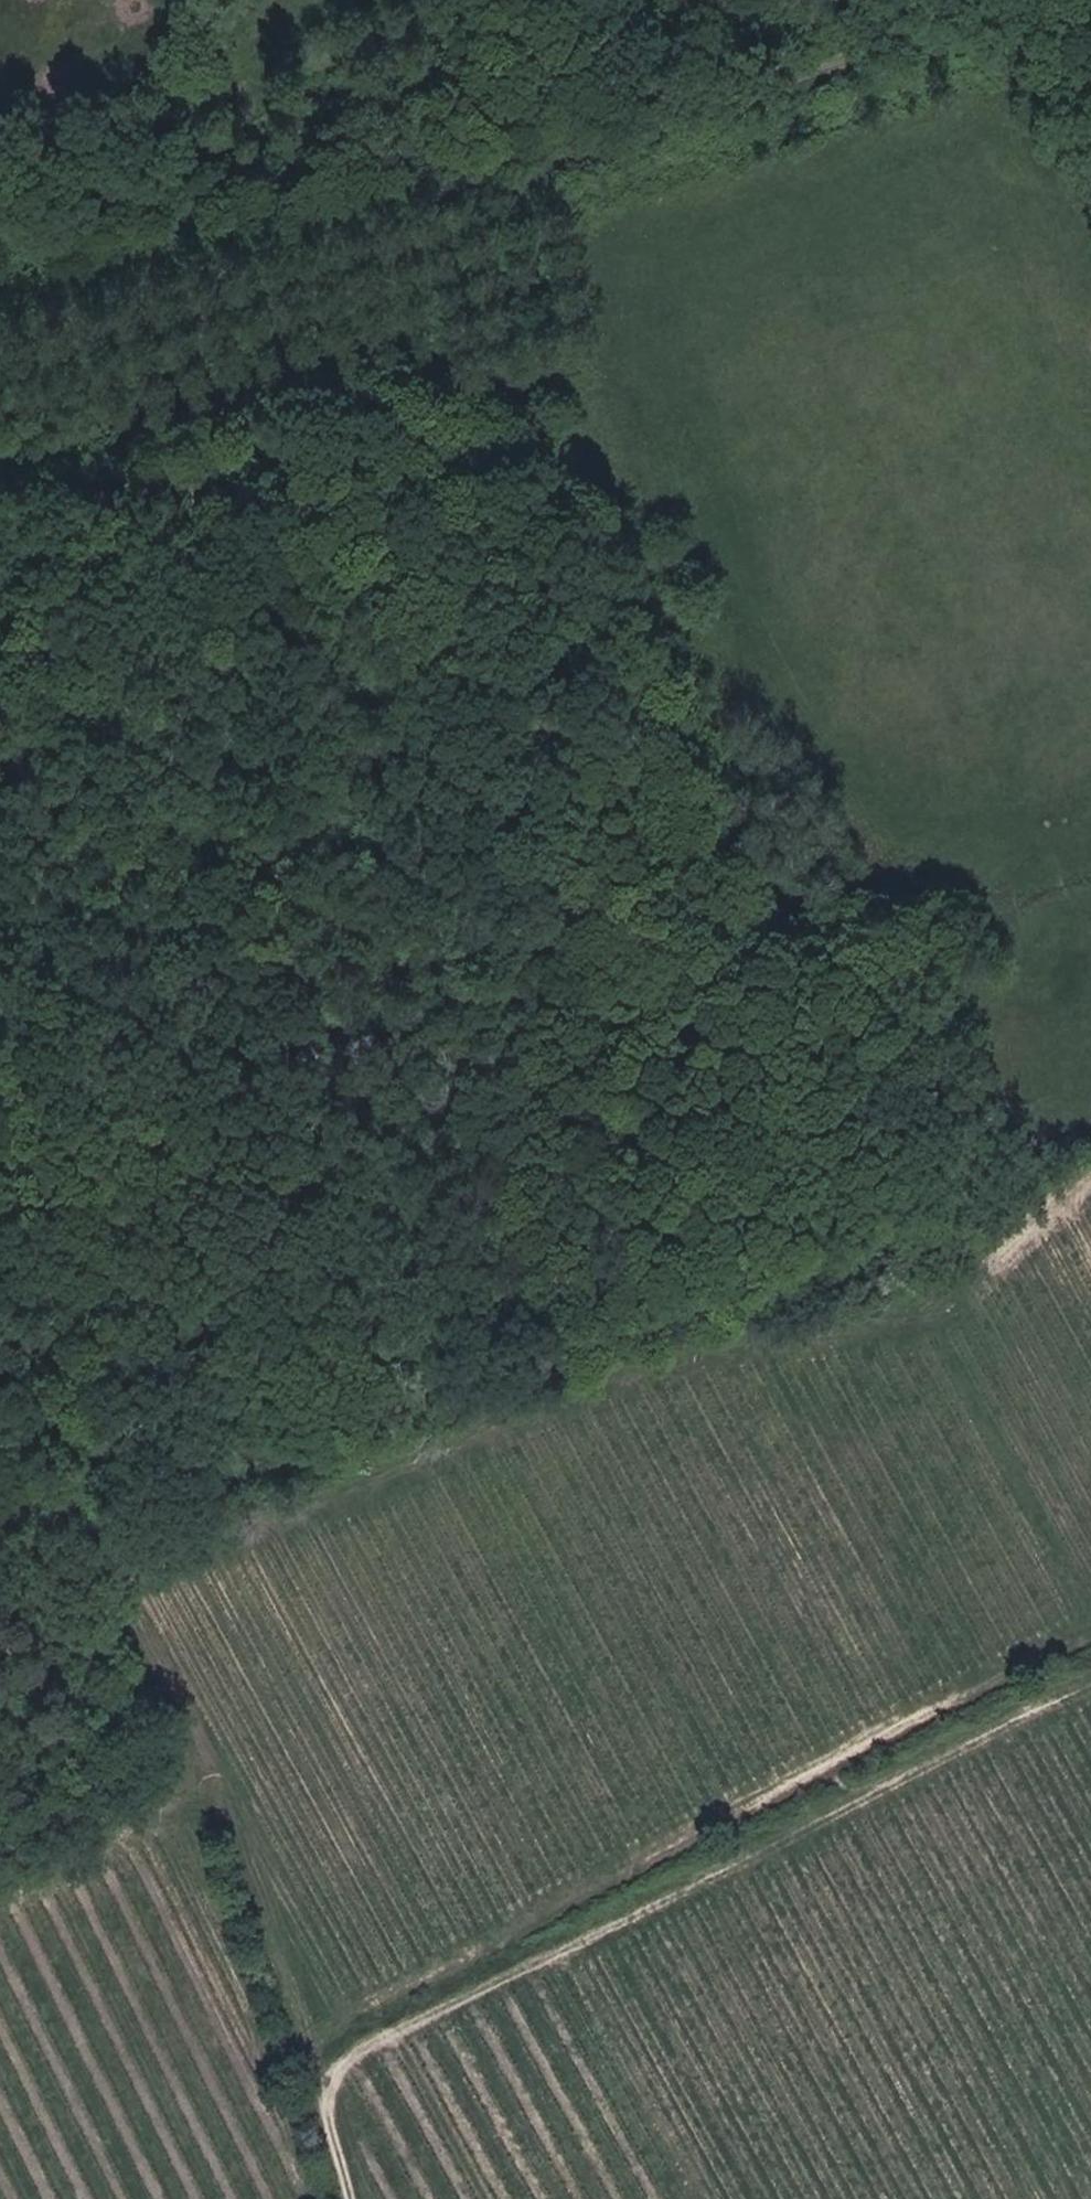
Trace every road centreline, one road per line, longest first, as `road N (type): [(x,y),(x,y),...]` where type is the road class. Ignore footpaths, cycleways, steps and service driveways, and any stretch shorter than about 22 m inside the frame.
road 1 (track): [(0,355),(1032,0)]
road 2 (track): [(128,1806),(330,2088),(351,2198)]
road 3 (track): [(0,1872),(128,1806),(105,1637),(0,1610)]

